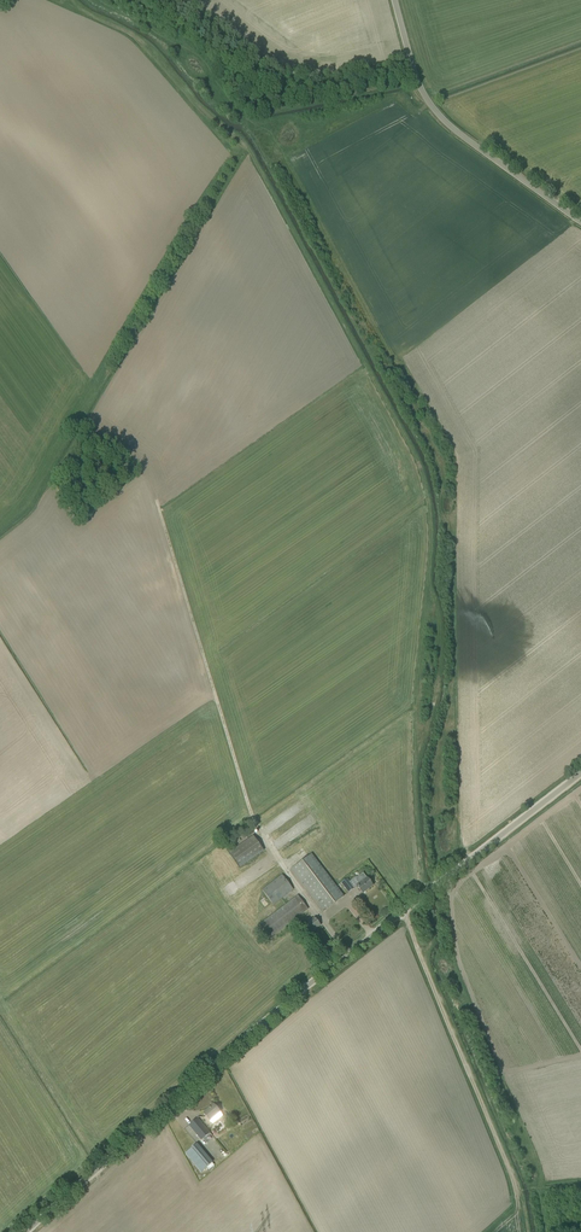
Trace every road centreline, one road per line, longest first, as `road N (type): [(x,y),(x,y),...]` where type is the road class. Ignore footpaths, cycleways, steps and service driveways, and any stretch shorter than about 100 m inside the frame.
road 1 (unclassified): [(26,1231),(344,957),(580,772)]
road 2 (unclassified): [(580,222),(439,115),(413,68),(394,0)]

